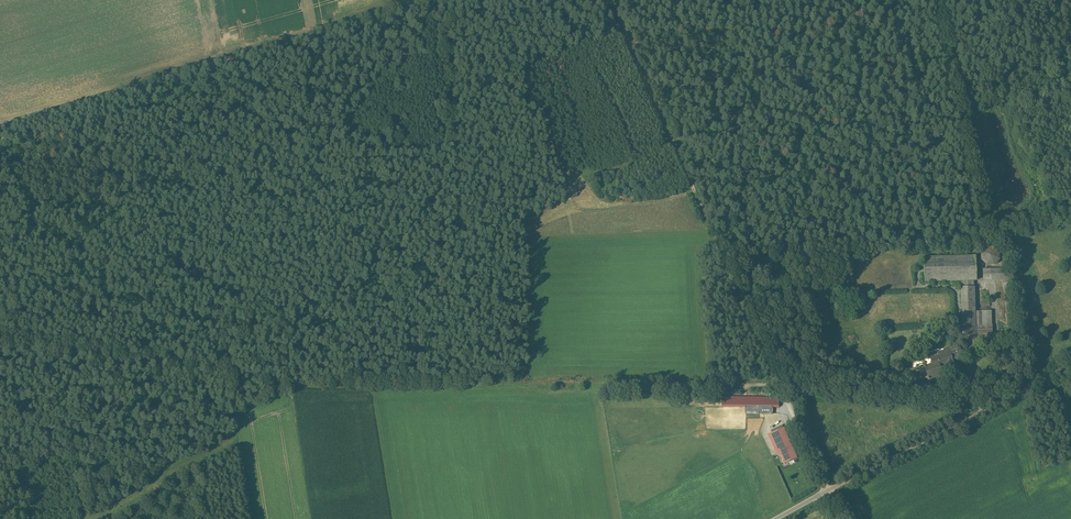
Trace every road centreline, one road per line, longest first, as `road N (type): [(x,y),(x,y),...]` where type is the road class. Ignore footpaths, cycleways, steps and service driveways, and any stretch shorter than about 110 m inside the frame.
road 1 (track): [(780,385),(302,382),(0,340)]
road 2 (track): [(0,123),(420,0)]
road 3 (track): [(616,0),(780,385)]
road 4 (track): [(446,0),(472,384)]
road 5 (unclassified): [(1070,366),(826,491)]

